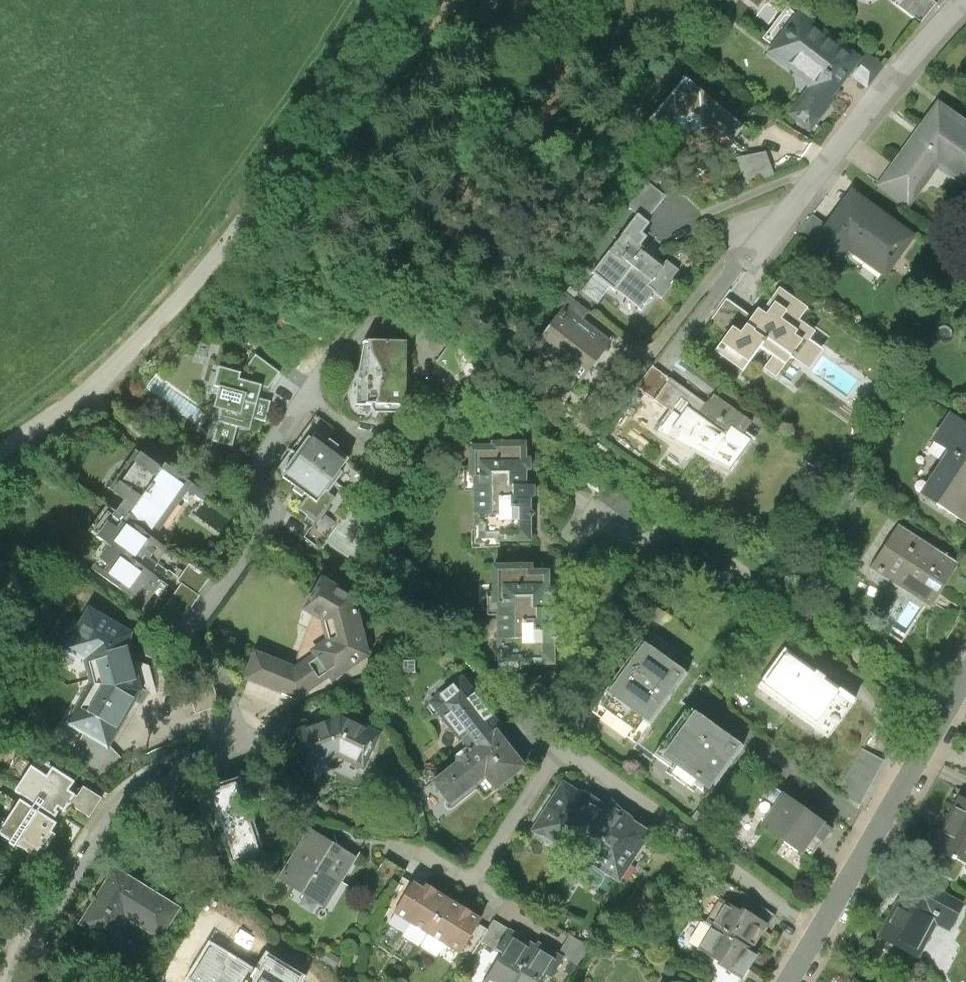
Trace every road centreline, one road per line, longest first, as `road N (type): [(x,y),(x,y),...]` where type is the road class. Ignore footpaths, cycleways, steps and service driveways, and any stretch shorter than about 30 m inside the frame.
road 1 (unclassified): [(376,0),(312,138),(166,319),(0,456)]
road 2 (residential): [(254,738),(124,808),(46,918),(28,981)]
road 3 (residential): [(965,680),(793,981)]
road 4 (residential): [(965,8),(748,254)]

